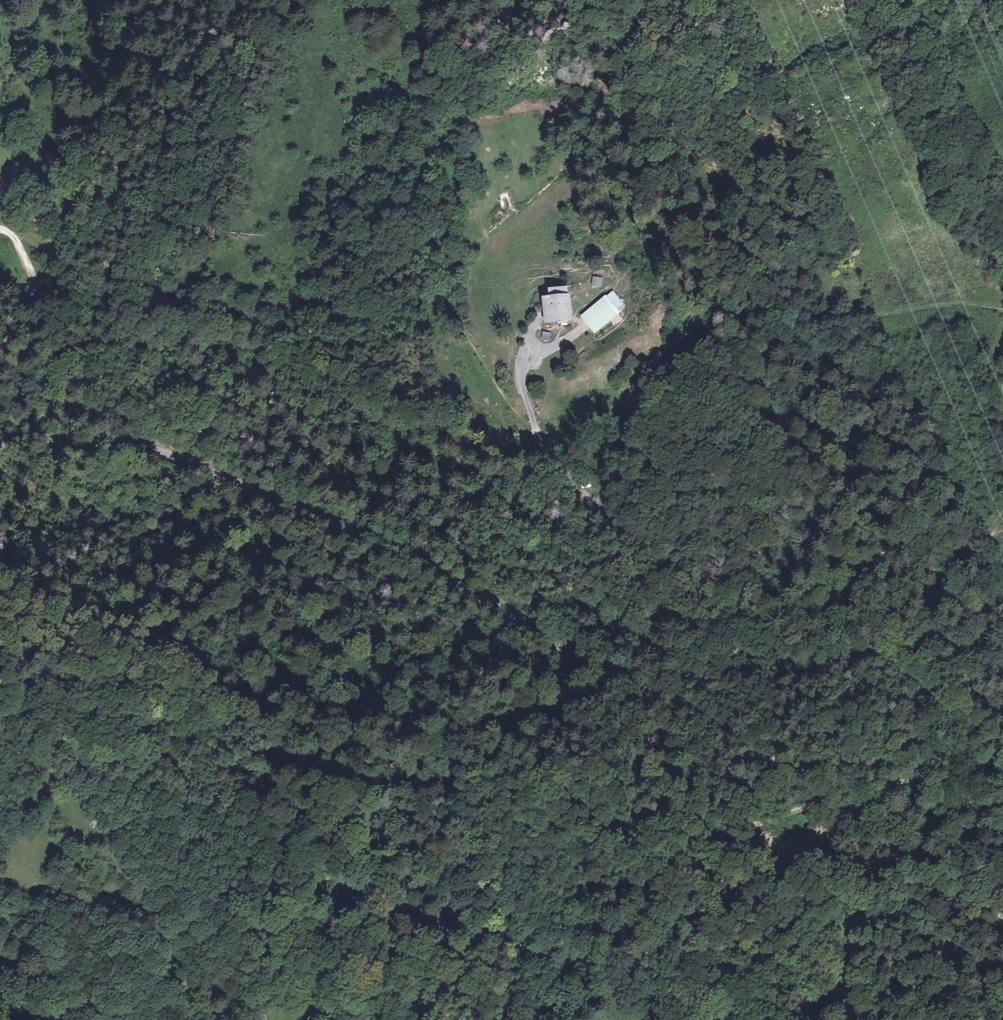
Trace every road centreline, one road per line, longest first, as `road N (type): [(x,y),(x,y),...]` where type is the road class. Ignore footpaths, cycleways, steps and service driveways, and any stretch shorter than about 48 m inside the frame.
road 1 (unclassified): [(0,447),(112,445),(181,463),(414,564),(619,678),(710,686),(800,667)]
road 2 (unclassified): [(808,1019),(814,953),(850,808),(902,771),(920,739),(906,700),(889,684),(842,668),(800,667)]
road 3 (unclassified): [(800,667),(656,646),(611,517),(535,427)]
road 4 (track): [(566,1019),(572,990),(599,961),(649,946),(814,953)]
road 5 (track): [(922,683),(970,749),(978,865),(1002,934)]
road 6 (track): [(647,617),(720,621),(892,597)]
road 7 (track): [(922,683),(864,659),(800,667)]

